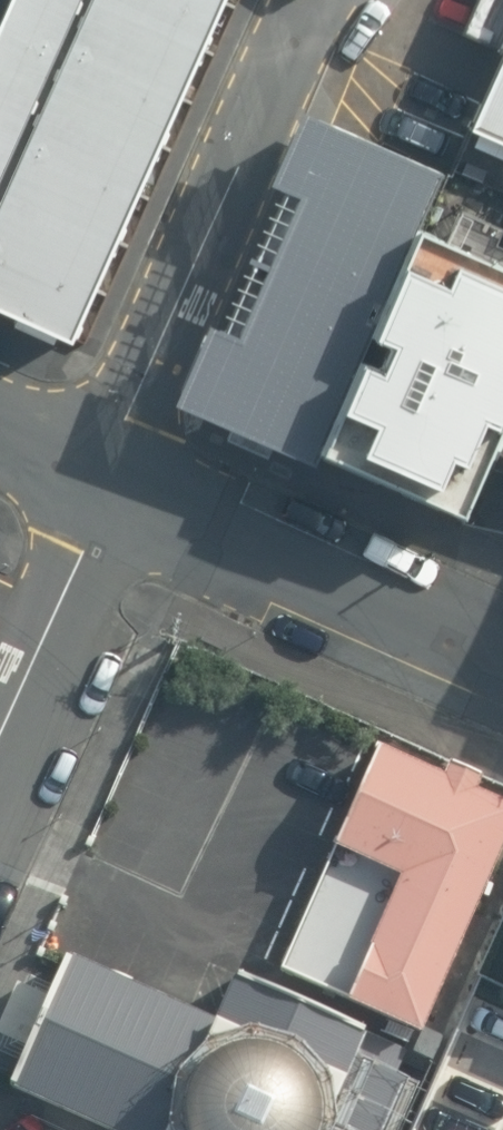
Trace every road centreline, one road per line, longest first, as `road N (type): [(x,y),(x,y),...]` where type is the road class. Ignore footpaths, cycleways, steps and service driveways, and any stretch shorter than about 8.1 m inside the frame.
road 1 (residential): [(341,0),(137,389),(108,489)]
road 2 (tertiary): [(502,665),(108,489)]
road 3 (residential): [(108,489),(0,739)]

